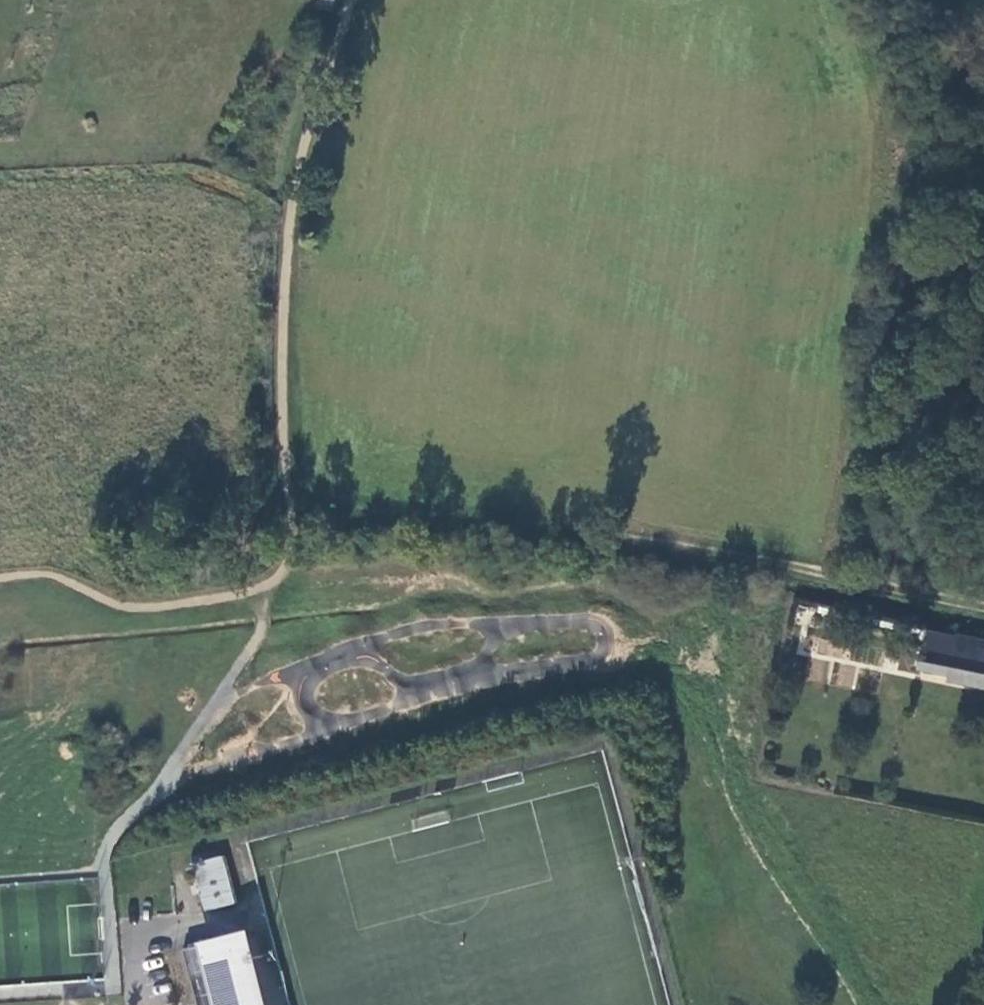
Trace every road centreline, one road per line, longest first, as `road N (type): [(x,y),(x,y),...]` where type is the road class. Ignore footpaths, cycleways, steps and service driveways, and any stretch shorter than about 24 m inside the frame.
road 1 (track): [(290,510),(688,548),(983,606)]

